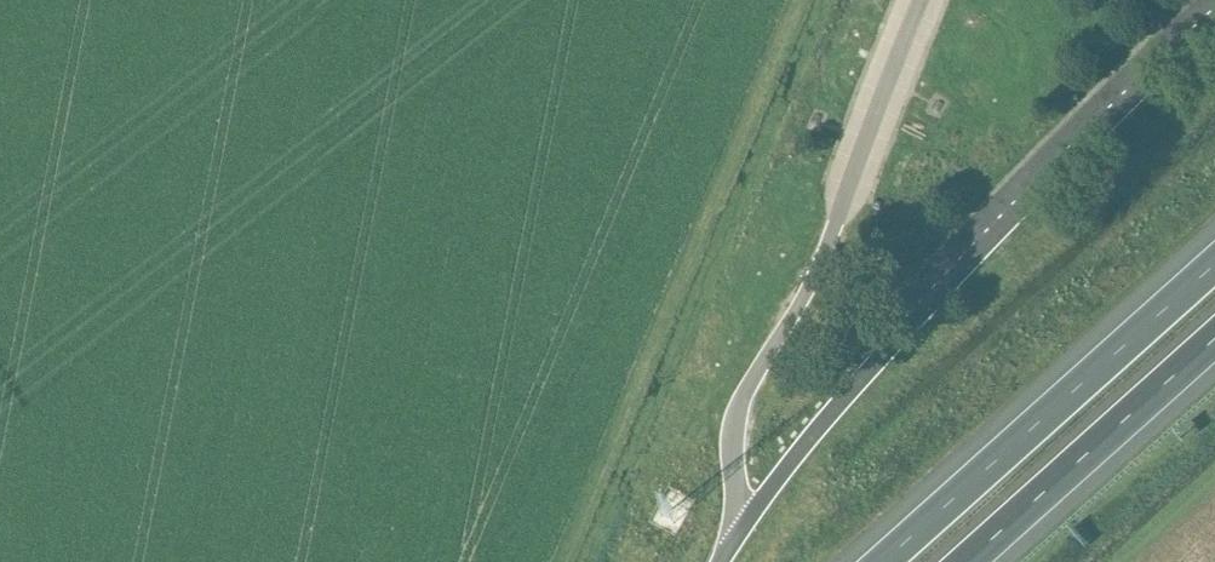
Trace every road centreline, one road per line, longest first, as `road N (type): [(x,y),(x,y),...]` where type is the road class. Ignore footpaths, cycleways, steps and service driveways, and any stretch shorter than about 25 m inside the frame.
road 1 (track): [(565,561),(800,0)]
road 2 (motorway): [(1214,263),(882,561)]
road 3 (motorway): [(967,561),(1214,339)]

